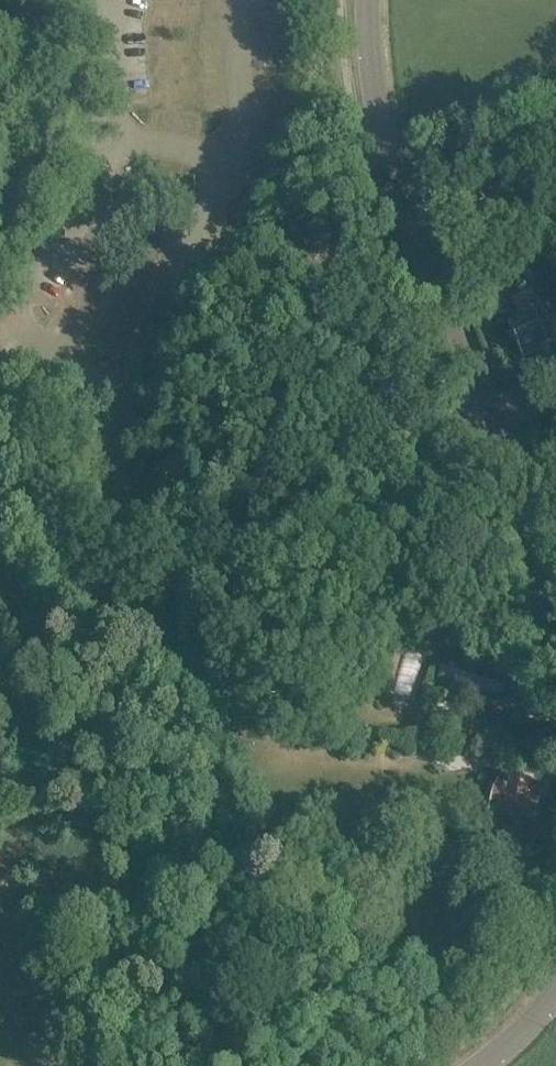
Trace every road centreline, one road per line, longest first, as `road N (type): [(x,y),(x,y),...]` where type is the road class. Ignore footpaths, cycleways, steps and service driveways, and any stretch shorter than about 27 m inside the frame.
road 1 (unclassified): [(497,419),(398,171),(381,107),(378,0)]
road 2 (unclassified): [(555,572),(497,419)]

